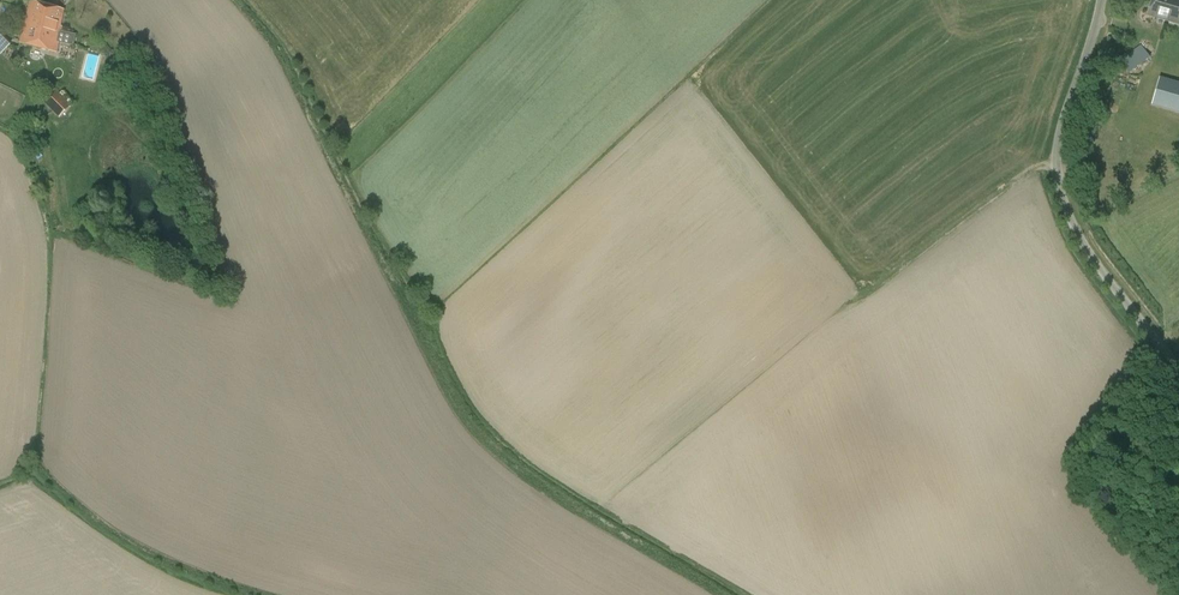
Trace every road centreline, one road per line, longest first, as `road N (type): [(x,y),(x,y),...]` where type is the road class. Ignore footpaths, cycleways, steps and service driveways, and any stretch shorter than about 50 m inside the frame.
road 1 (unclassified): [(1178,366),(1090,252),(1061,181),(1063,119),(1108,0)]

